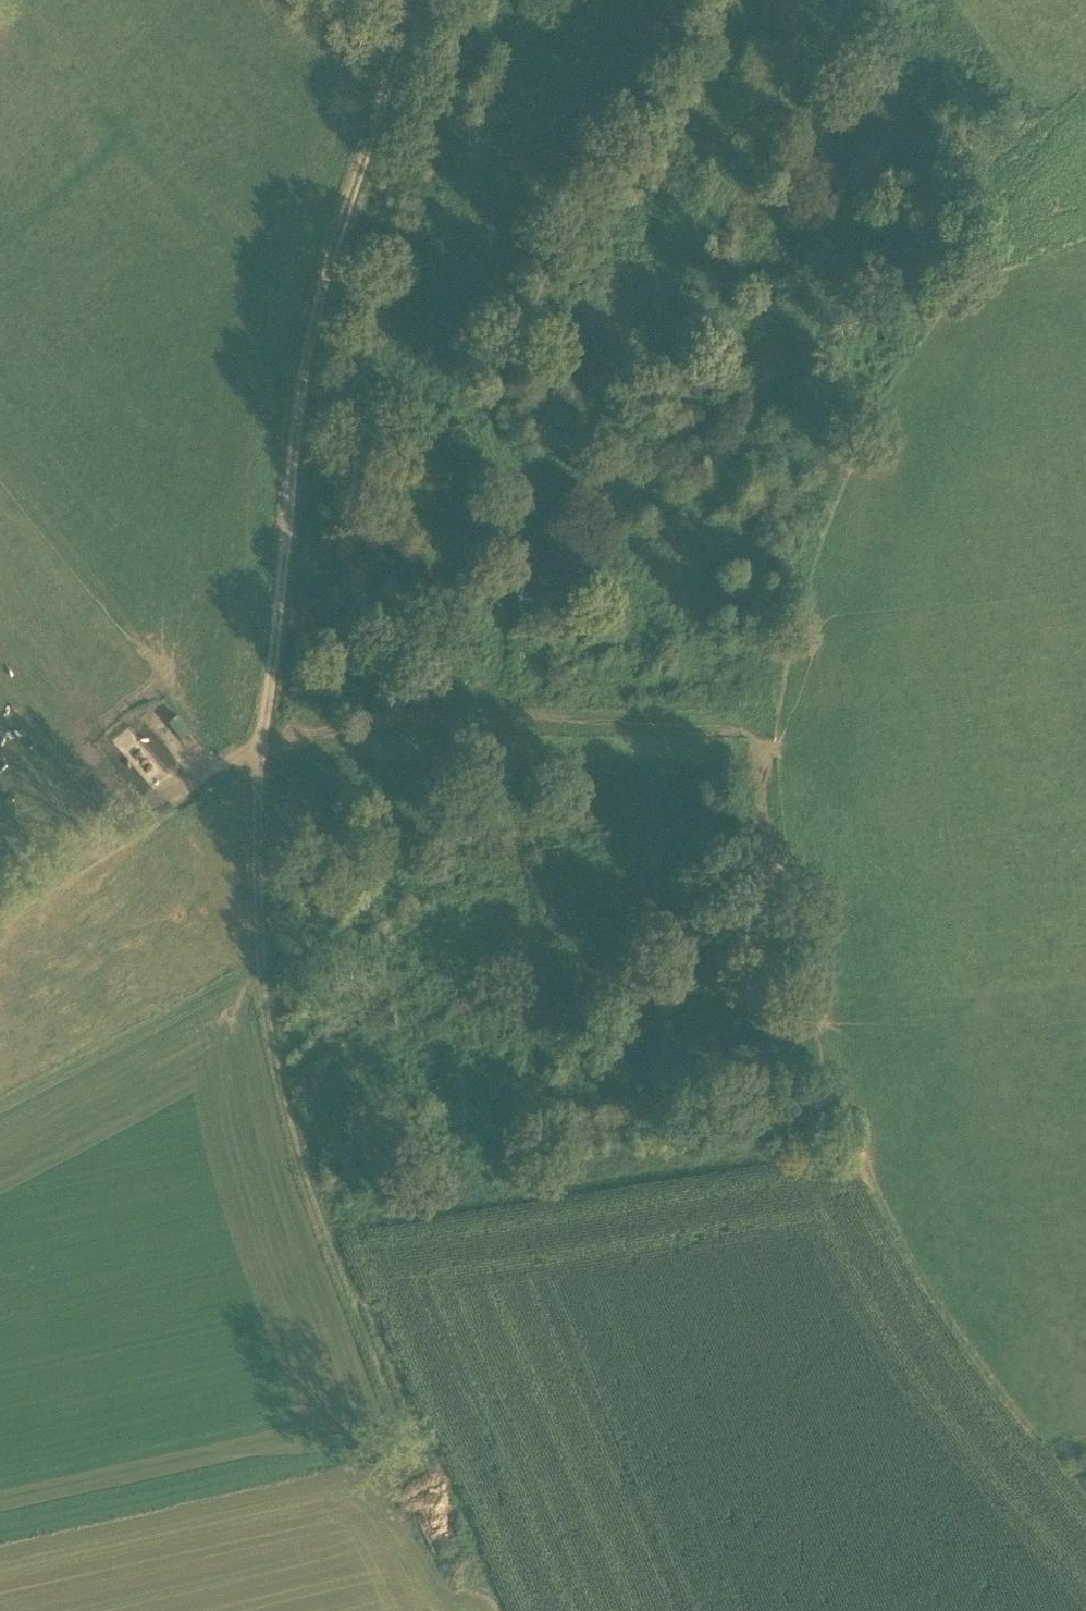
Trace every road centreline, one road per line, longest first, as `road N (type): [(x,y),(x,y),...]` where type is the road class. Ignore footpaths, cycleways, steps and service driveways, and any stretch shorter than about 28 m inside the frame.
road 1 (track): [(424,0),(356,169),(297,407),(263,785),(260,913),(285,1102),(433,1509)]
road 2 (track): [(266,752),(745,750),(753,854)]

